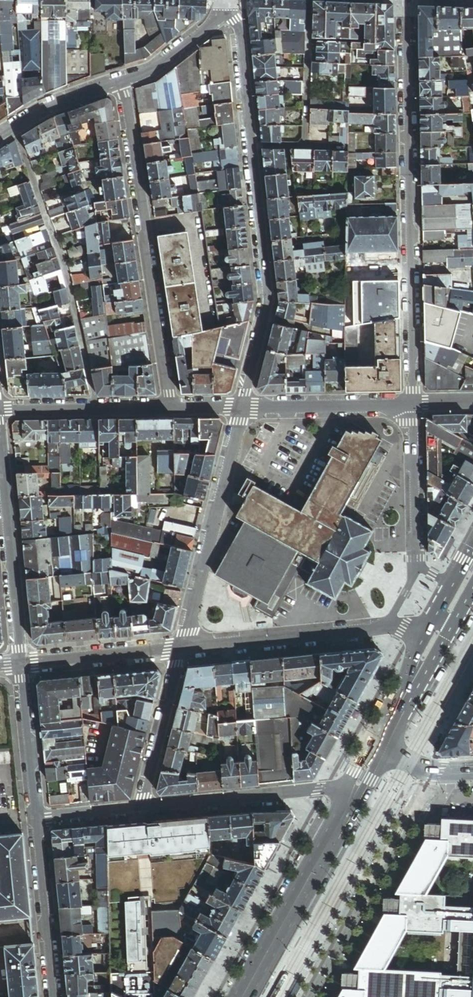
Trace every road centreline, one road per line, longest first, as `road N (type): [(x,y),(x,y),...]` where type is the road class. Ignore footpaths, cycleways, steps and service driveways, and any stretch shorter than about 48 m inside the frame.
road 1 (residential): [(228,9),(240,29),(267,302),(241,407)]
road 2 (residential): [(414,405),(407,0)]
road 3 (residential): [(122,81),(171,407)]
road 4 (secondary): [(251,996),(386,753)]
road 5 (residential): [(241,407),(181,647)]
road 6 (secondary): [(345,787),(236,996)]
road 7 (residential): [(0,454),(22,663)]
road 8 (residential): [(386,626),(181,647)]
road 9 (residential): [(141,809),(345,787)]
road 10 (residential): [(37,820),(54,996)]
road 11 (residential): [(414,405),(241,407)]
road 12 (residential): [(0,409),(171,407)]
road 13 (residential): [(181,647),(141,809)]
road 14 (residential): [(416,567),(414,405)]
road 15 (residential): [(181,647),(22,663)]
road 16 (residential): [(22,663),(37,820)]
road 17 (secondary): [(386,753),(453,626)]
road 18 (secondary): [(430,623),(368,745)]
road 19 (residential): [(0,136),(43,110),(122,81)]
road 20 (residential): [(122,81),(153,71),(228,9)]

